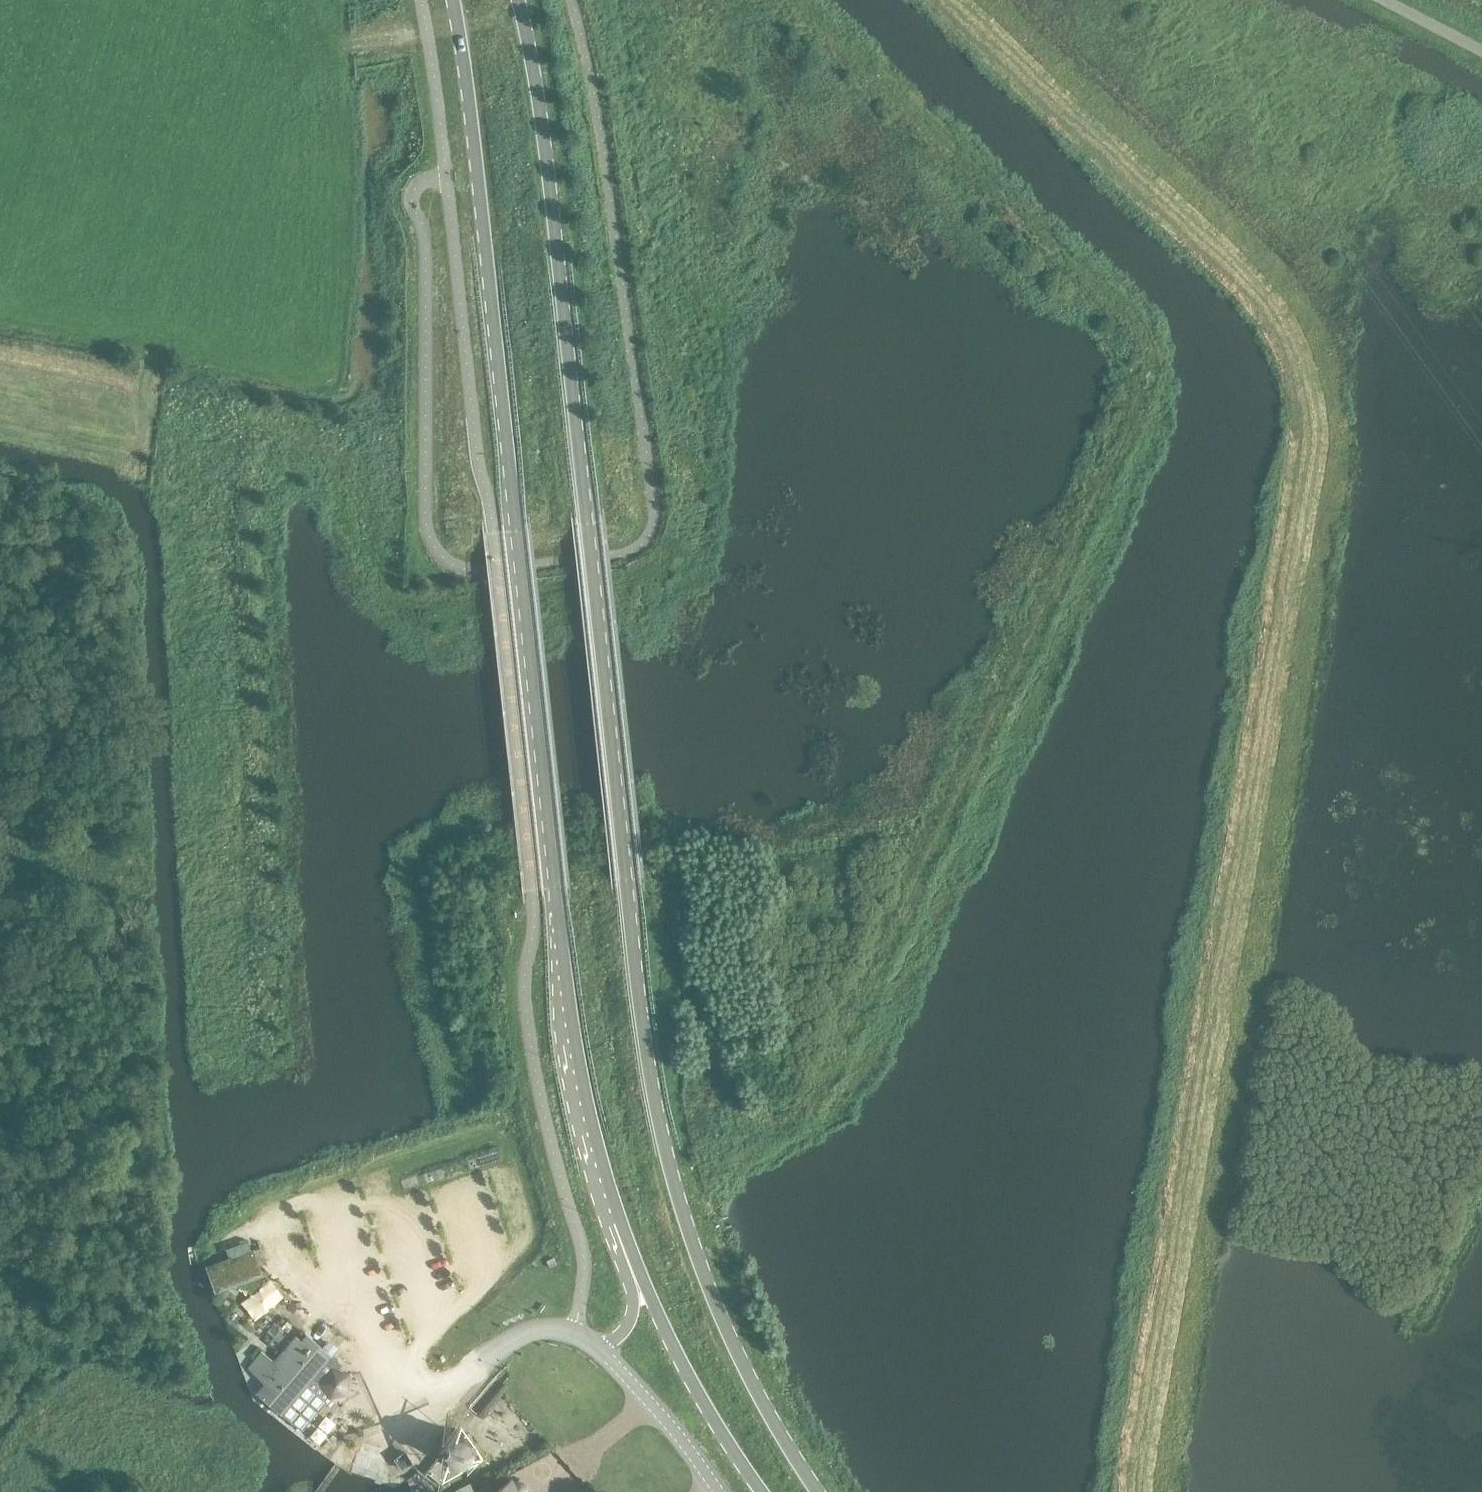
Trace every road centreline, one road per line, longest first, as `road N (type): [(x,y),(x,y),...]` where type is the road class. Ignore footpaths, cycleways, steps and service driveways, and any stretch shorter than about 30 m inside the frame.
road 1 (primary): [(820,1491),(729,1335),(686,1222),(656,1105),(542,112),(520,0)]
road 2 (primary): [(453,0),(568,990),(590,1113),(638,1269)]
road 3 (primary): [(638,1269),(688,1374),(762,1491)]
road 4 (unclassified): [(719,1491),(601,1350)]
road 5 (track): [(1416,1309),(1481,1183)]

